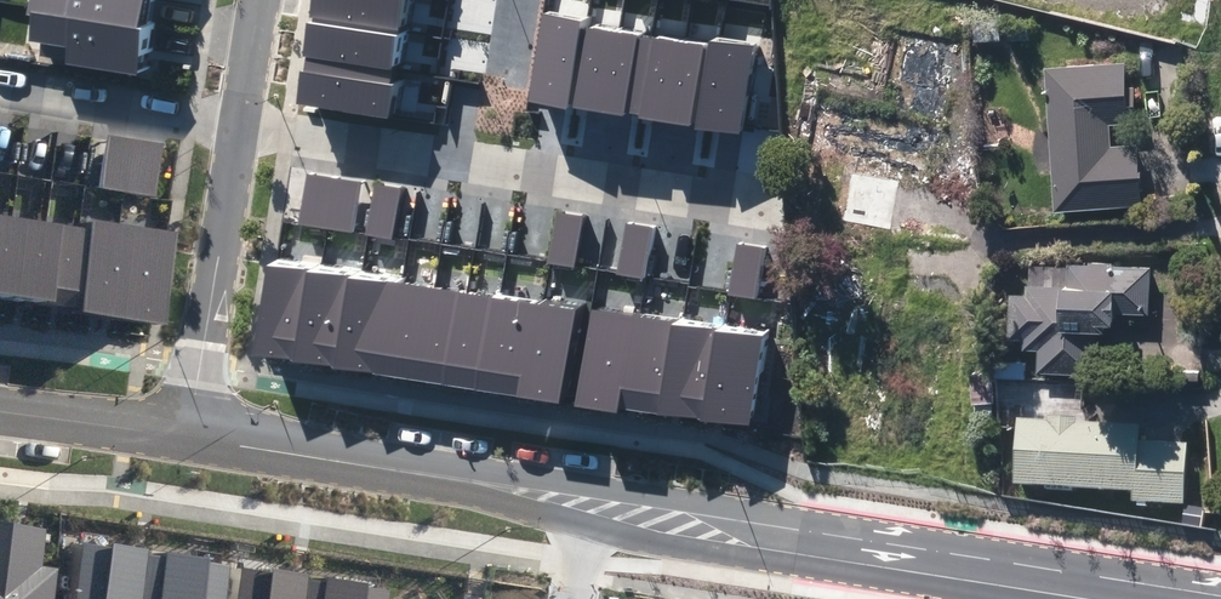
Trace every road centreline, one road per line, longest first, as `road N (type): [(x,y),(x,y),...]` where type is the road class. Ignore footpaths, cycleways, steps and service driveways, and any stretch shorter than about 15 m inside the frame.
road 1 (tertiary): [(187,435),(1167,598)]
road 2 (residential): [(241,135),(767,217)]
road 3 (residential): [(241,135),(187,435)]
road 4 (residential): [(0,98),(241,135)]
road 5 (tertiary): [(0,411),(187,435)]
road 6 (residential): [(261,0),(241,135)]

